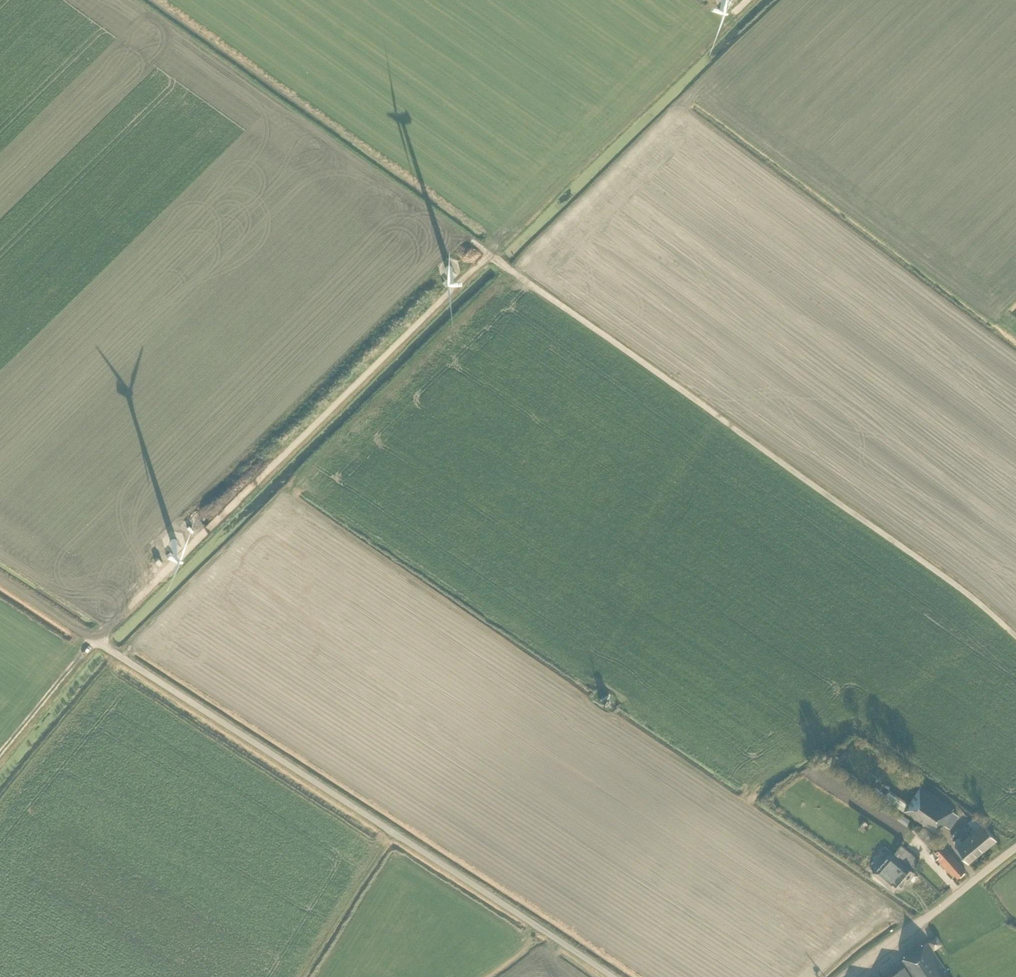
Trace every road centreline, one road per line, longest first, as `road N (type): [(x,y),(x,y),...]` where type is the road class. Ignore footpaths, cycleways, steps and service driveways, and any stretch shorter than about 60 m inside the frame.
road 1 (unclassified): [(616,976),(0,578)]
road 2 (track): [(1015,637),(969,595),(487,255)]
road 3 (track): [(96,640),(487,255)]
road 4 (unclassified): [(850,976),(1015,850)]
road 5 (track): [(96,640),(0,755)]

